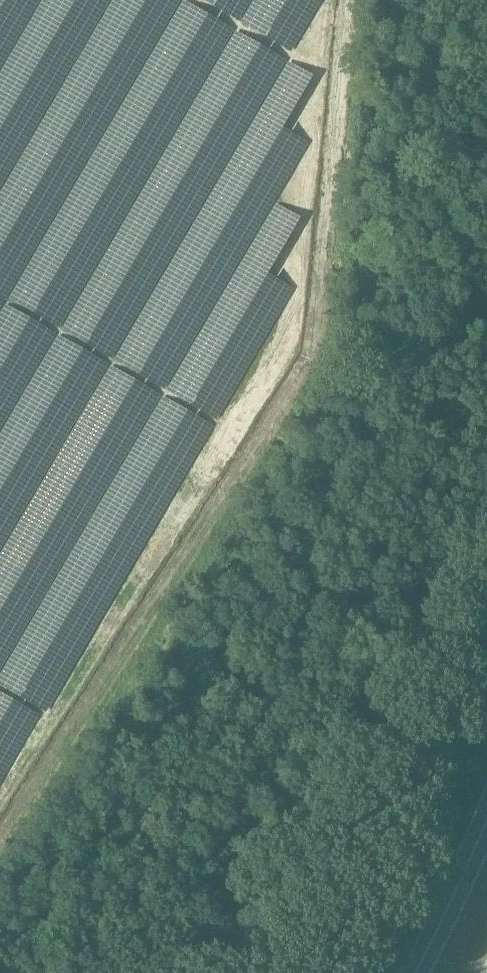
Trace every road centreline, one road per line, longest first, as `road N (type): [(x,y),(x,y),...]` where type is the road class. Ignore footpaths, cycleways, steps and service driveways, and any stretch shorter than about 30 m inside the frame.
road 1 (secondary): [(414,972),(486,816)]

